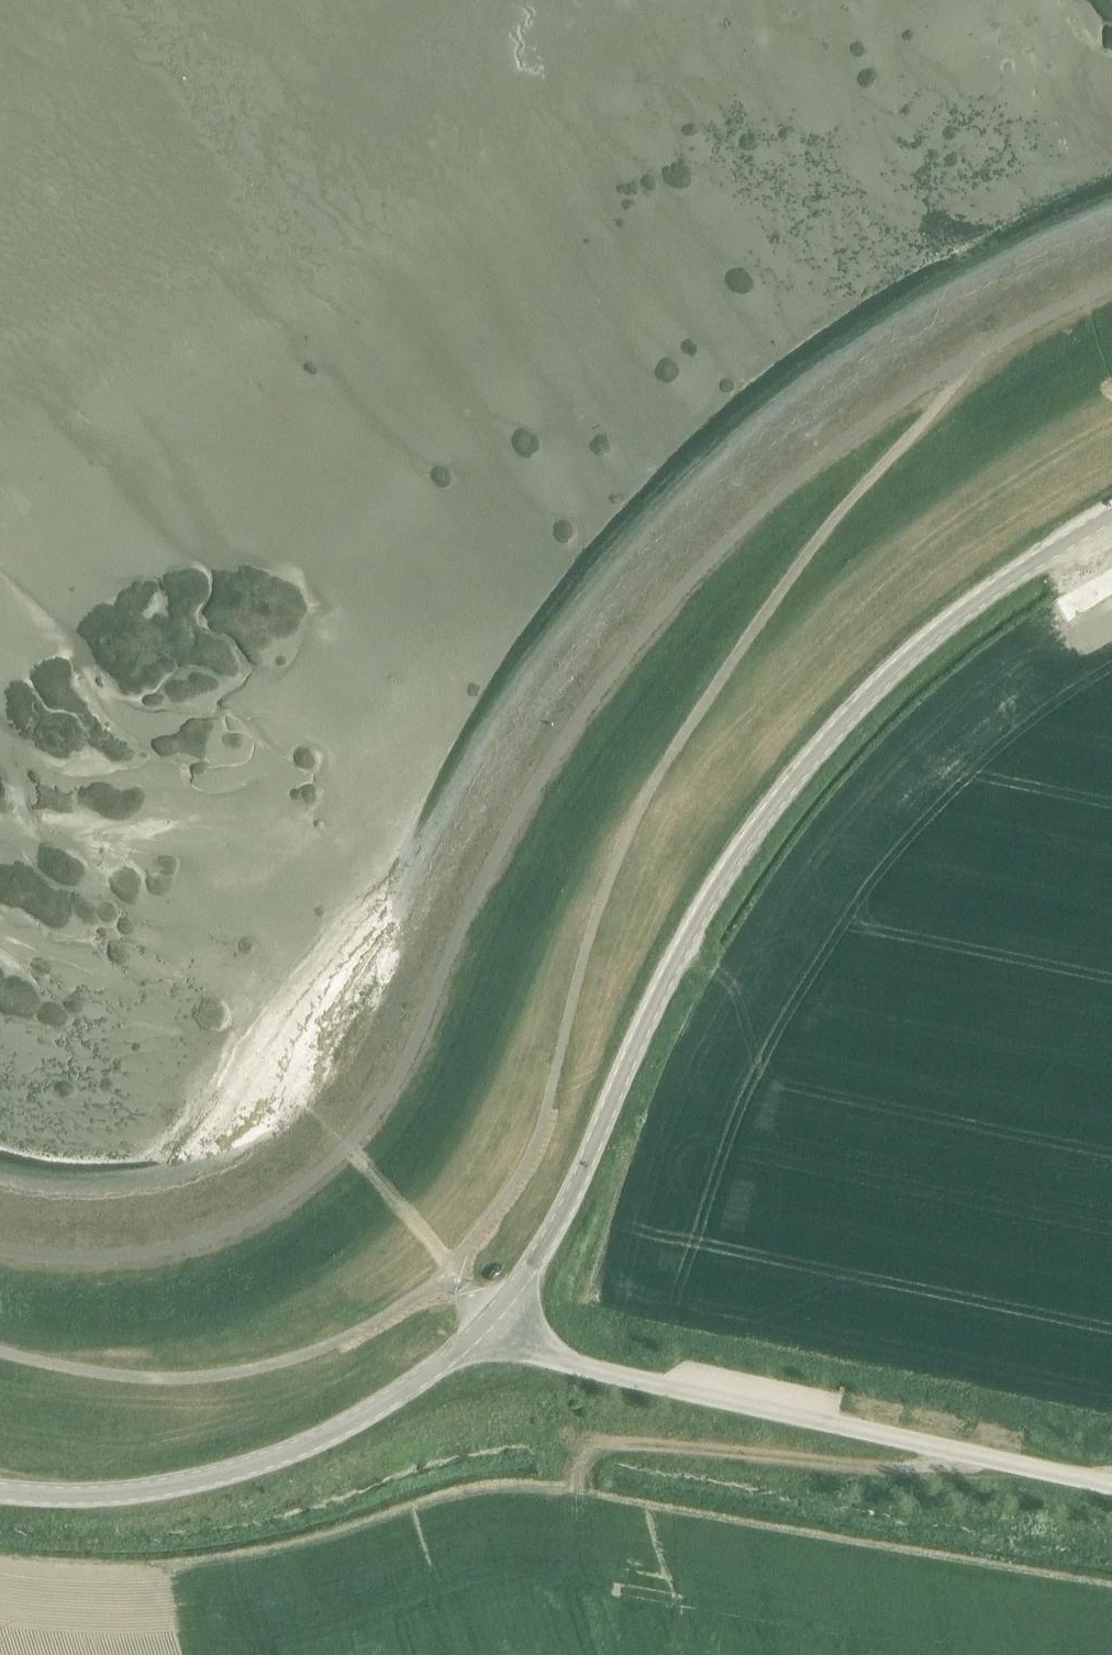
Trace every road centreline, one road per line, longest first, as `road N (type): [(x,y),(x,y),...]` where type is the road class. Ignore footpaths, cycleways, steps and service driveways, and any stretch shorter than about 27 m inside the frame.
road 1 (tertiary): [(488,1323),(546,1243),(659,992),(760,825),(830,736),(911,655),(974,603),(1111,516)]
road 2 (tertiary): [(1111,1487),(509,1346),(488,1323)]
road 3 (tertiary): [(0,1491),(101,1496),(215,1476),(282,1454),(350,1424),(488,1323)]

